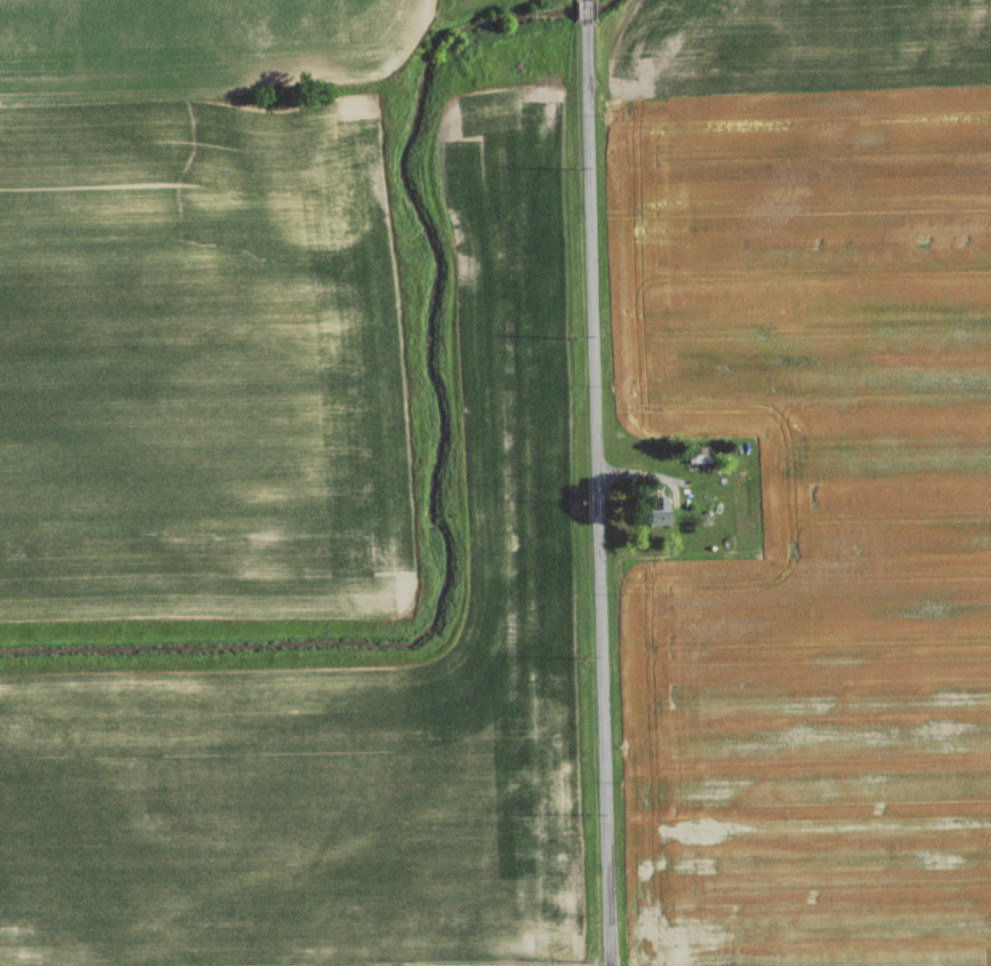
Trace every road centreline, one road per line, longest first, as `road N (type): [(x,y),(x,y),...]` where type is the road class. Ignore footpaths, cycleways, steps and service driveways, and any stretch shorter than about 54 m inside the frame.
road 1 (tertiary): [(612,965),(582,0)]

